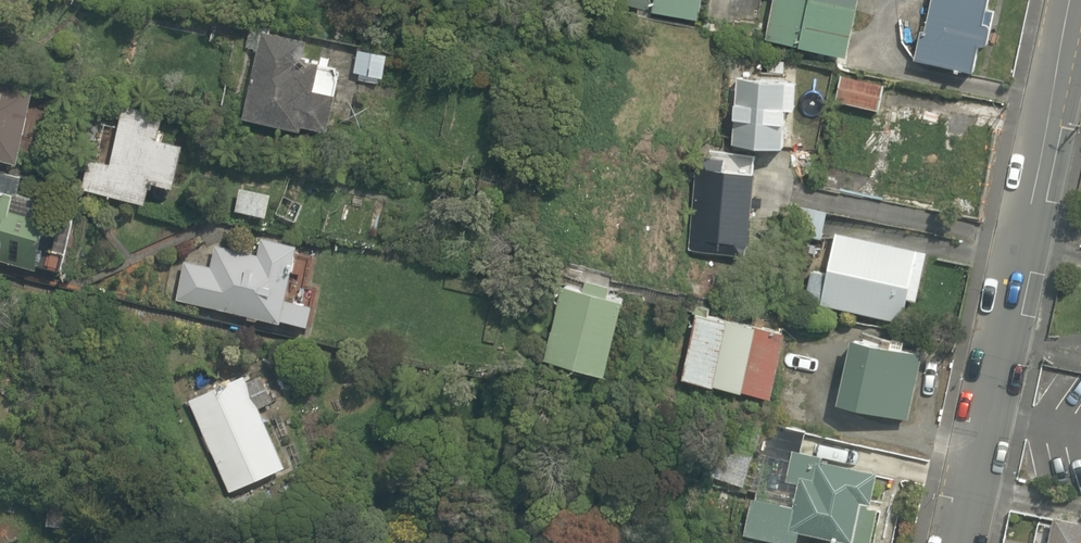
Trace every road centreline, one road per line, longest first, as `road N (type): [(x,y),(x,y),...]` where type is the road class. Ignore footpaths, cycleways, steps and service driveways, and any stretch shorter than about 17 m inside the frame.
road 1 (residential): [(958,542),(1073,0)]

